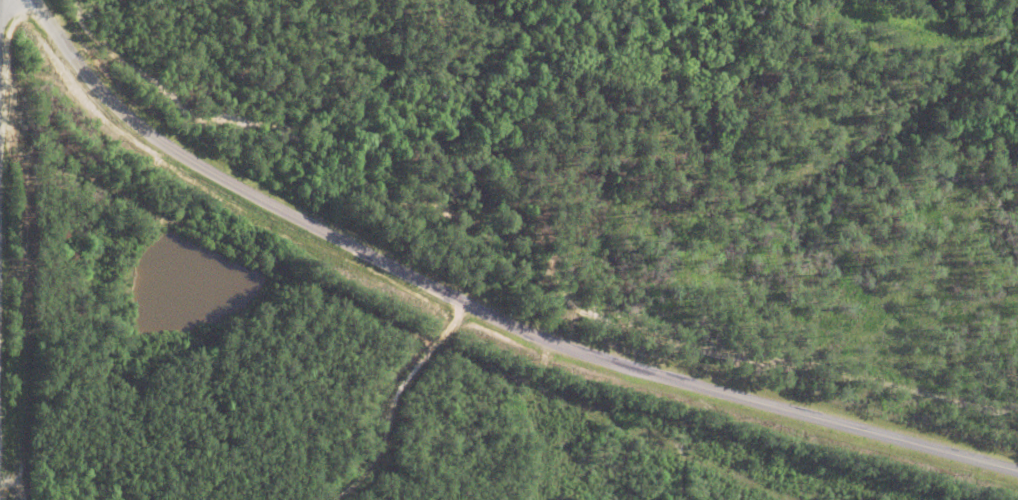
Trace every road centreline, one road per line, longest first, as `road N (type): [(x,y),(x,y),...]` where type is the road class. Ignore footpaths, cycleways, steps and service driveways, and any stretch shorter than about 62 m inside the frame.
road 1 (tertiary): [(1017,470),(654,375),(476,311),(163,143),(89,79),(36,0)]

